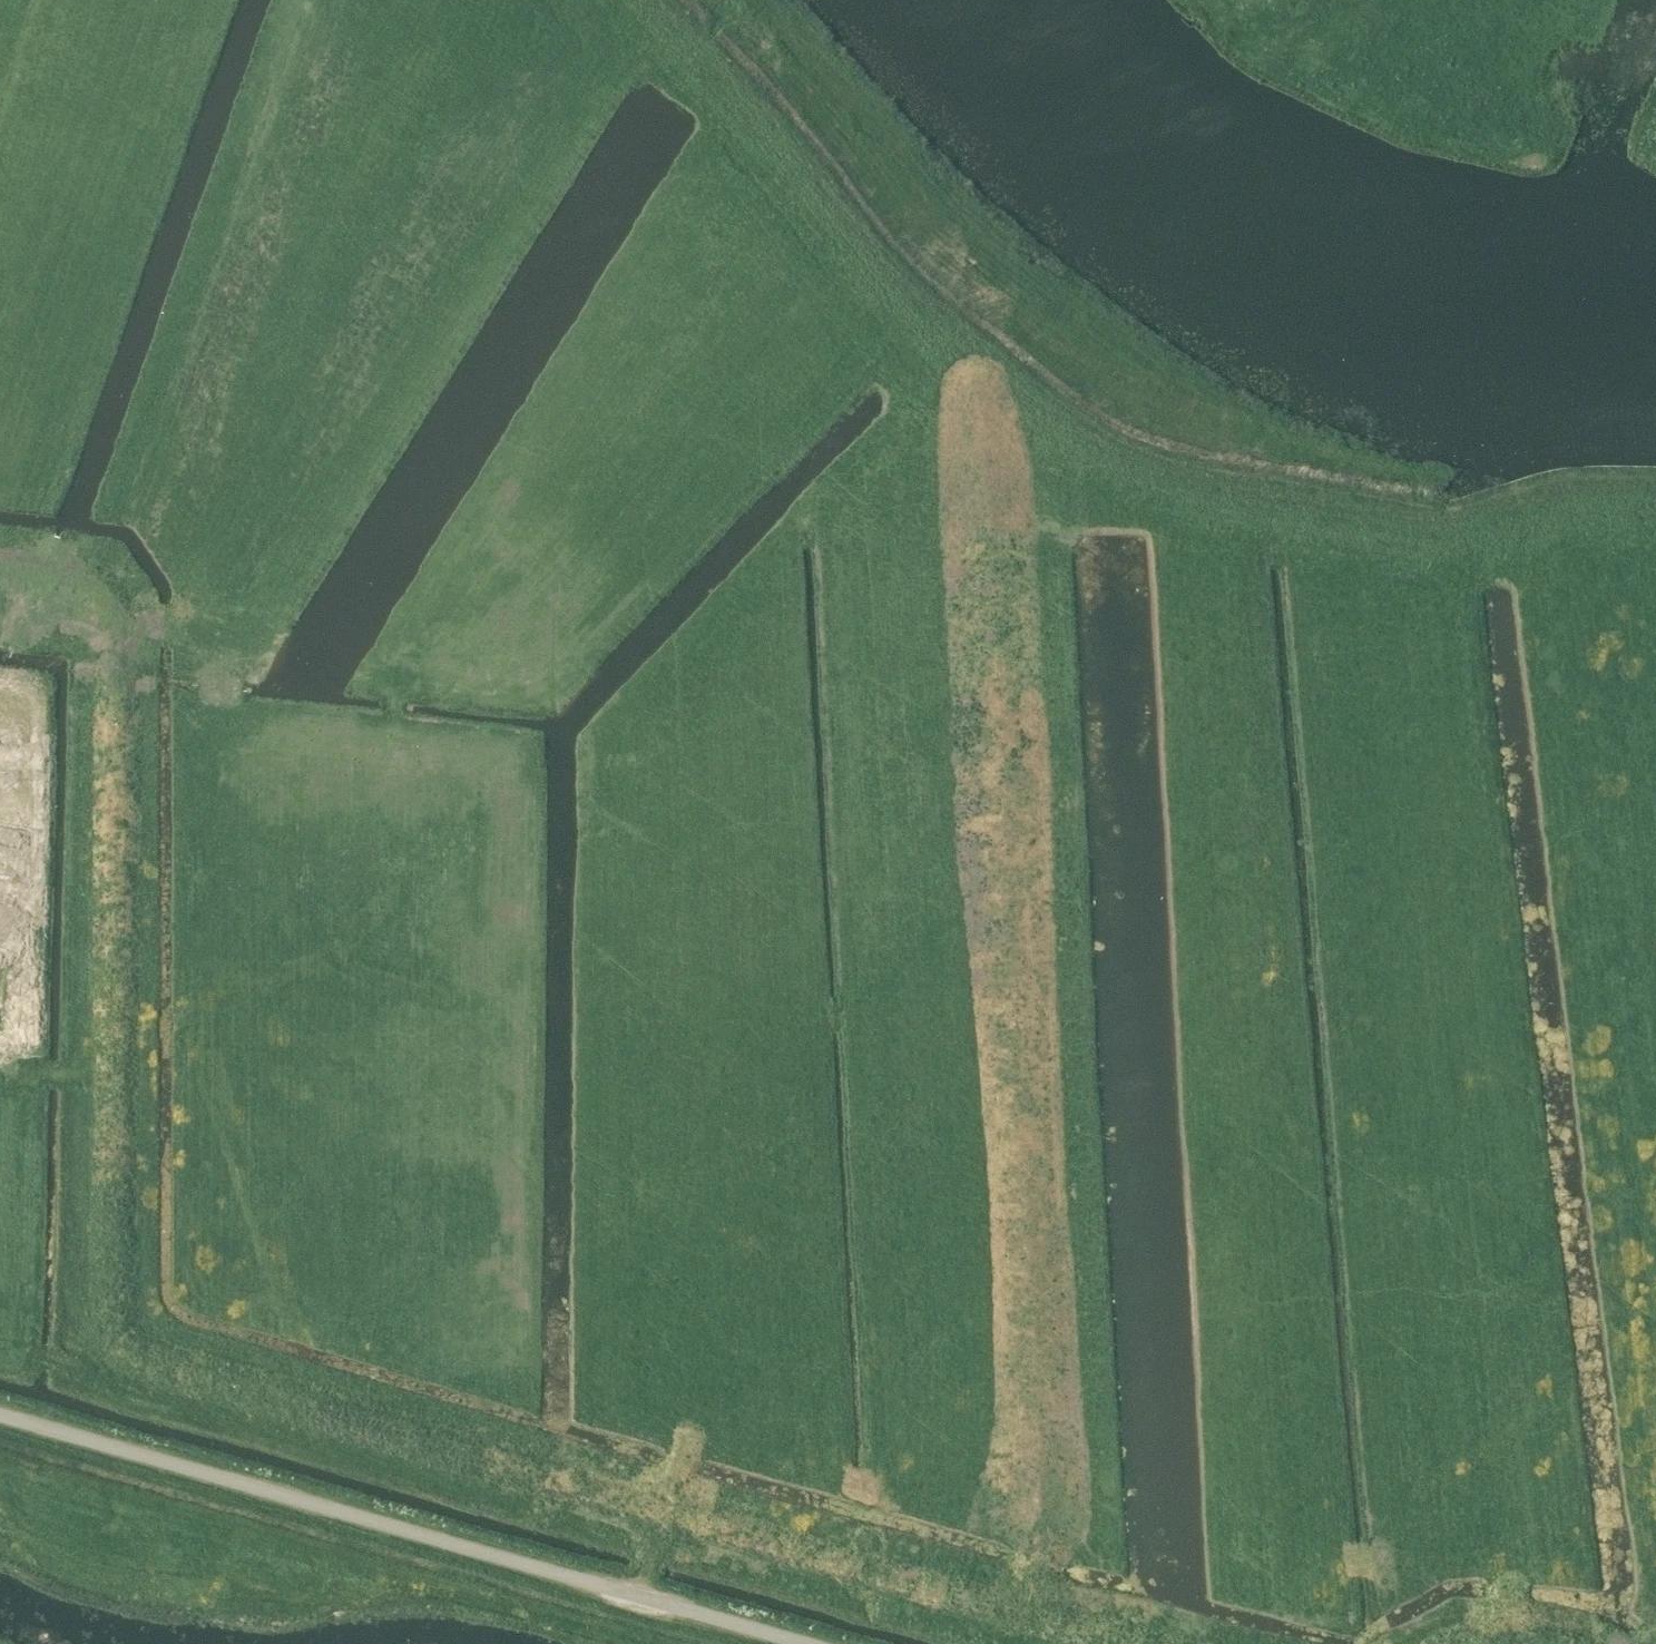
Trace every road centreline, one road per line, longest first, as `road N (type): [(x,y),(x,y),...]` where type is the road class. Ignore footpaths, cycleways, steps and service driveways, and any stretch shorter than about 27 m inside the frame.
road 1 (unclassified): [(807,1643),(0,1415)]

